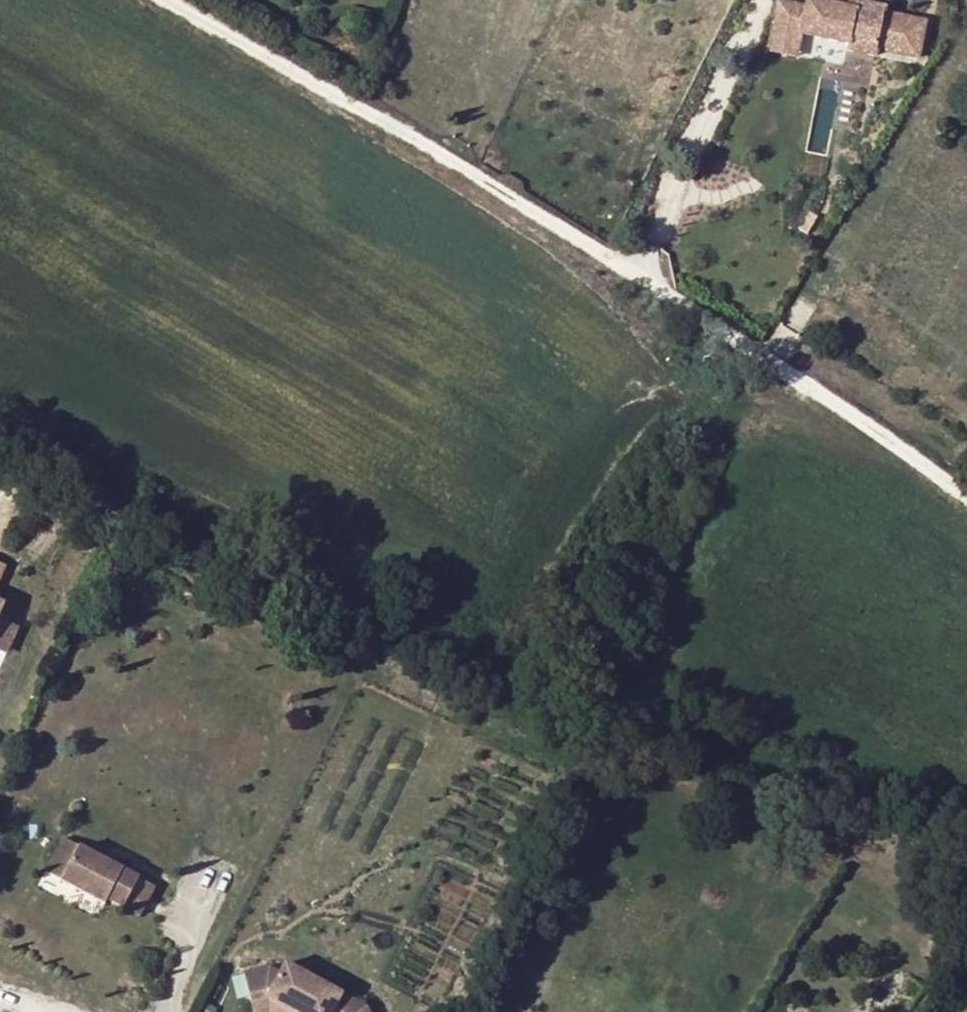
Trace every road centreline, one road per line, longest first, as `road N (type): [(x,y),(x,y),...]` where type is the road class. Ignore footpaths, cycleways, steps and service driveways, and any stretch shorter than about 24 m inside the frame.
road 1 (residential): [(174,0),(966,492)]

